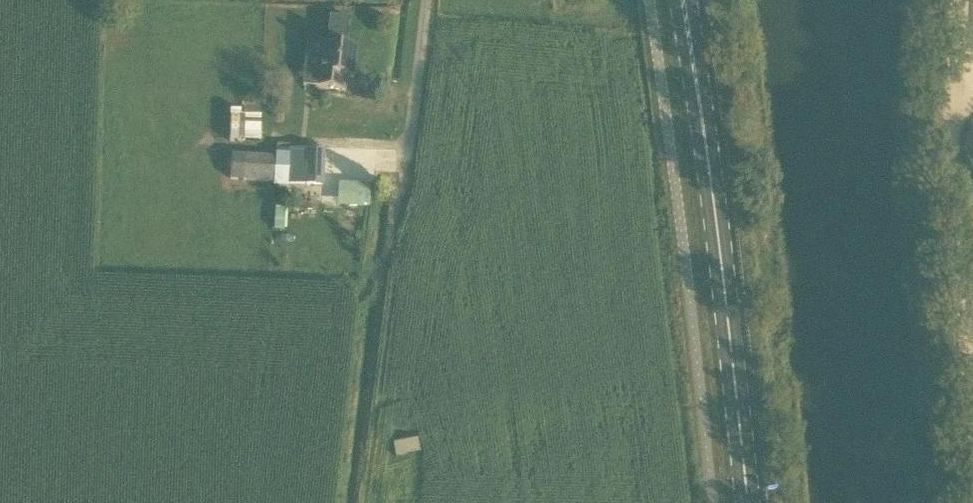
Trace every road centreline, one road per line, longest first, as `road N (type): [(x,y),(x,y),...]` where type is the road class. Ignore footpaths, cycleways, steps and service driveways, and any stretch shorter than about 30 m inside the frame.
road 1 (primary): [(752,502),(685,0)]
road 2 (unclassified): [(971,502),(946,286),(940,125),(954,0)]
road 3 (unclassified): [(406,163),(424,0)]

